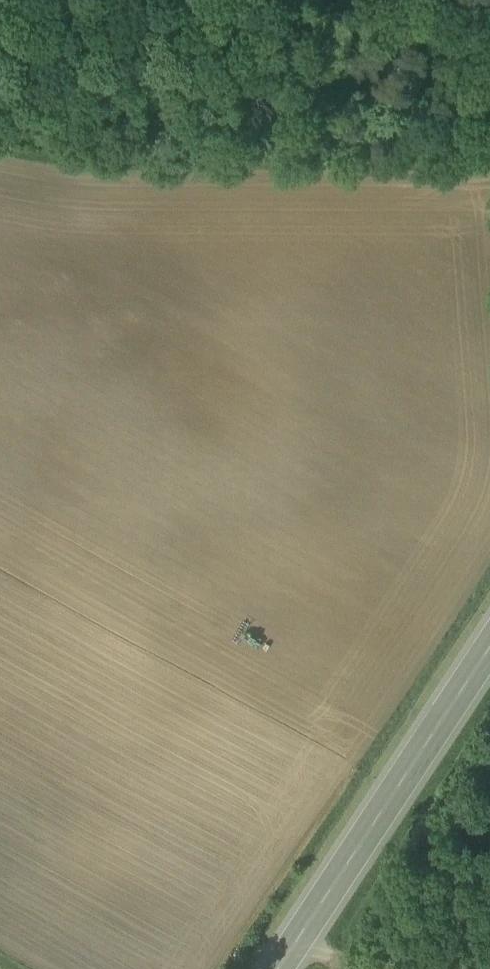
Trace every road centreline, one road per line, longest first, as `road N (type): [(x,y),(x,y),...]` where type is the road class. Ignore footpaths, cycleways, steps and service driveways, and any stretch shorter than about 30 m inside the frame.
road 1 (secondary): [(489,649),(280,968)]

